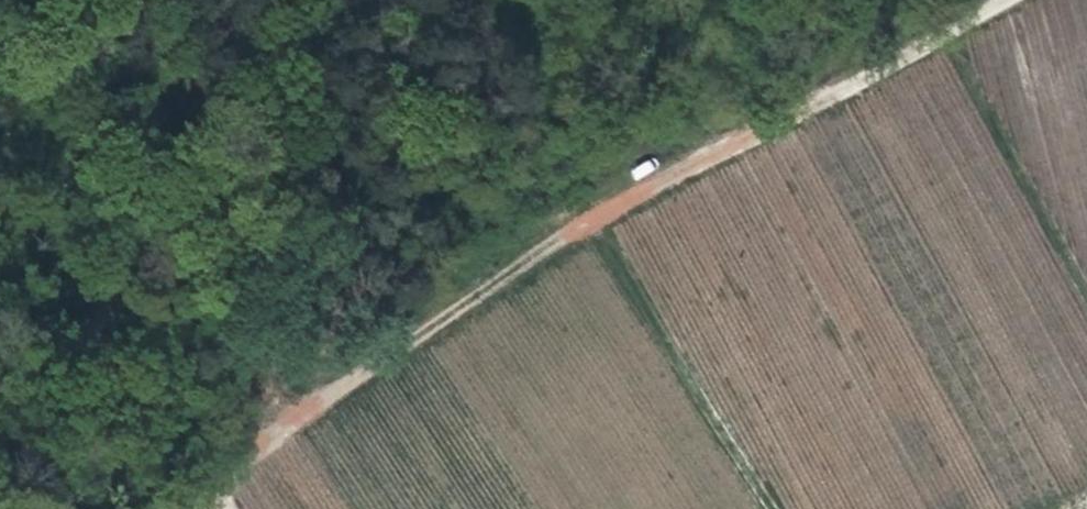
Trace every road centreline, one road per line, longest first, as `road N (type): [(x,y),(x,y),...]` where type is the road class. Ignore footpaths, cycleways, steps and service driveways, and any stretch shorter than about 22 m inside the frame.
road 1 (track): [(213,485),(328,395),(592,221),(1006,0)]
road 2 (track): [(777,508),(592,221)]

